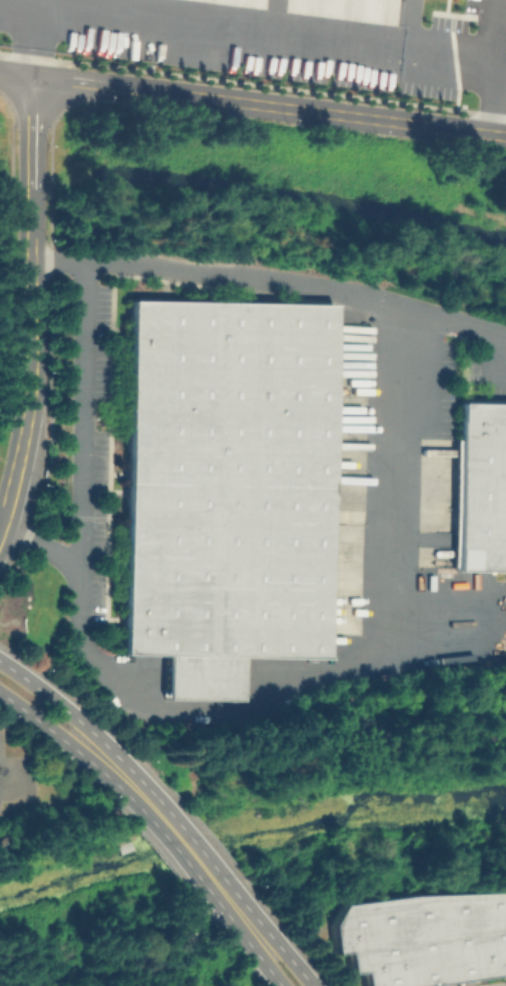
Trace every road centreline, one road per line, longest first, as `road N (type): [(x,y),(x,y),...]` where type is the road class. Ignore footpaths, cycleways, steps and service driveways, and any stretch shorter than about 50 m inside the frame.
road 1 (residential): [(189,95),(505,135)]
road 2 (tertiary): [(19,463),(31,389),(31,262)]
road 3 (secondary): [(134,774),(0,662)]
road 4 (secondary): [(0,693),(117,784)]
road 5 (secondary): [(312,985),(222,876)]
road 6 (secondary): [(117,784),(206,886)]
road 7 (secondary): [(222,876),(134,774)]
road 8 (secondary): [(206,886),(281,985)]

